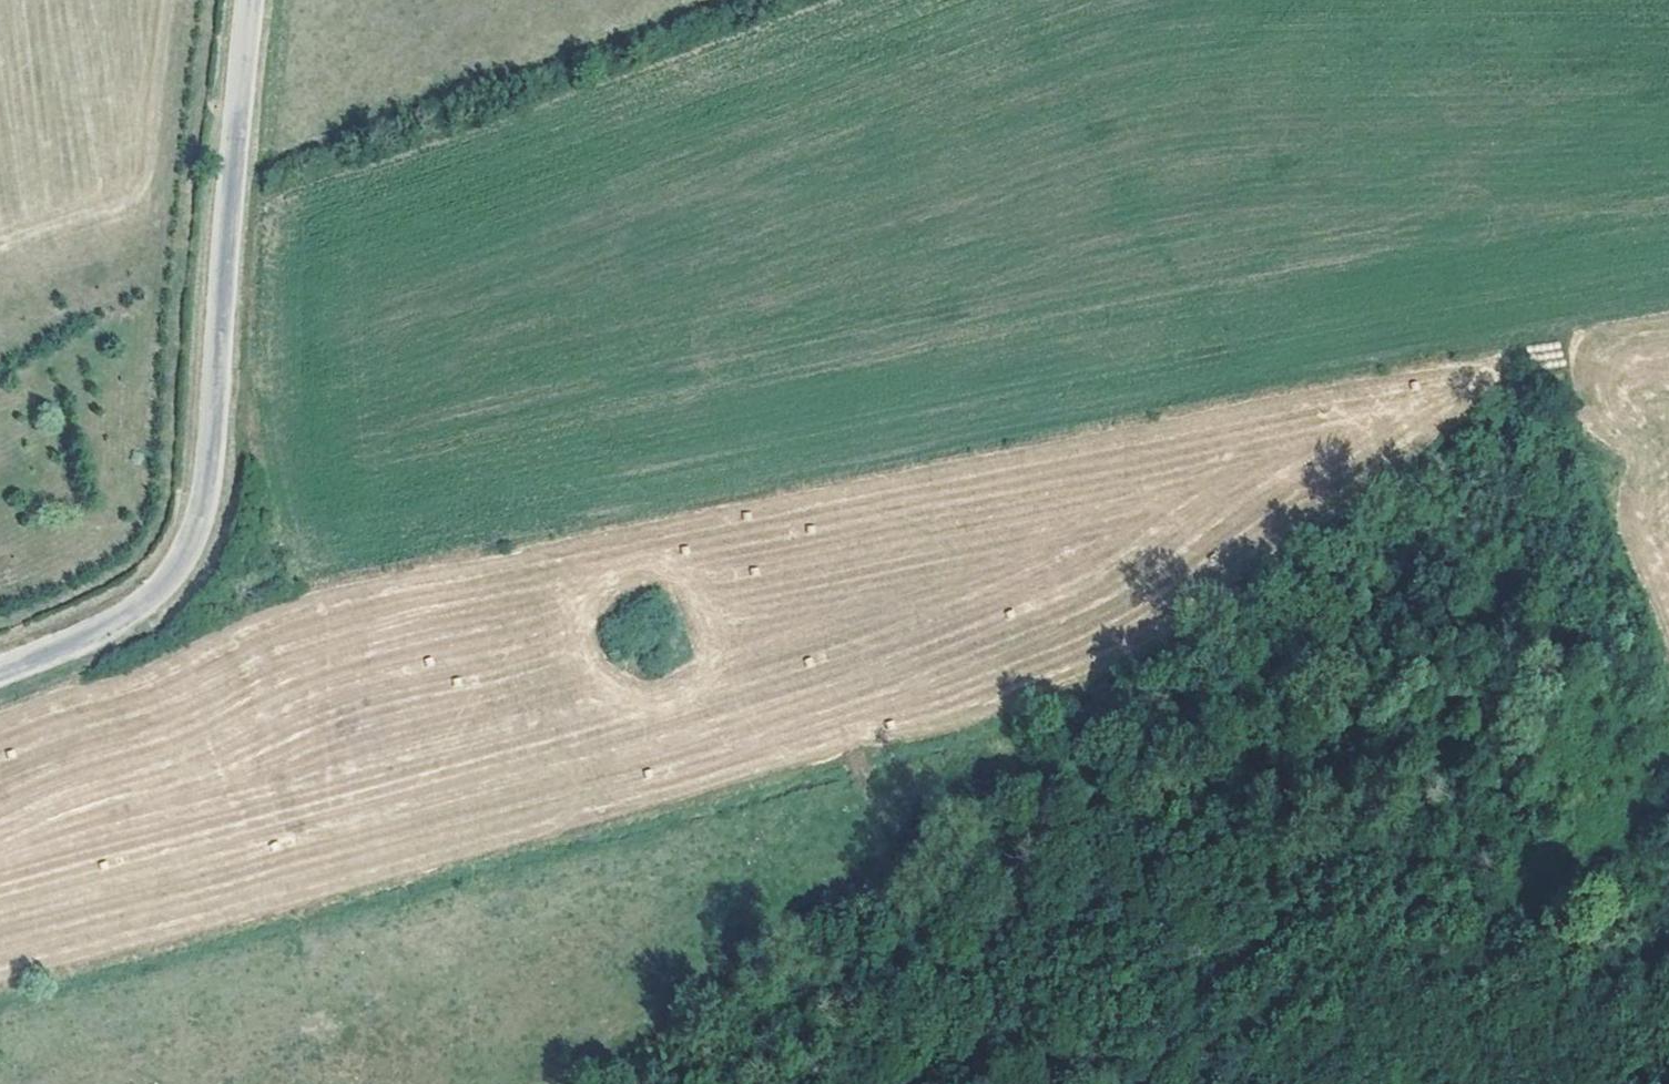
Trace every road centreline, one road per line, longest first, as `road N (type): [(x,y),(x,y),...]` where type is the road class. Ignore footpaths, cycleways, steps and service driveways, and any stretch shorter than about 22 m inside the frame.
road 1 (unclassified): [(249,0),(212,452),(189,554),(147,602),(0,666)]

